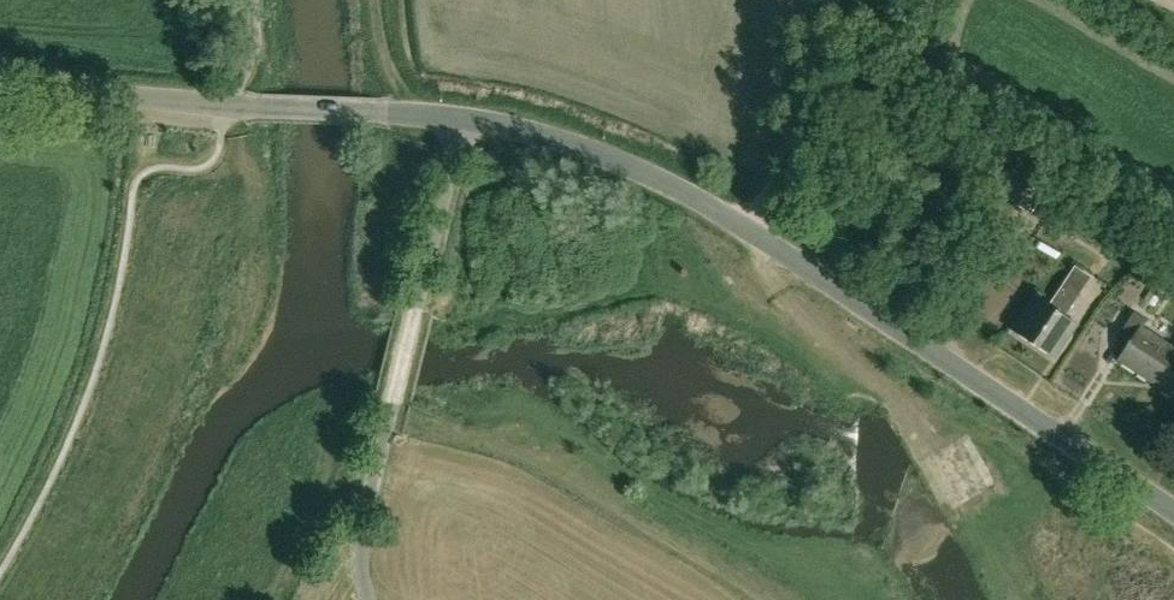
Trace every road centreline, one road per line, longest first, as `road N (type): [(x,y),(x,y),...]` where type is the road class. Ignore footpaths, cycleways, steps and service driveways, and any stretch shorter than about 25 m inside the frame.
road 1 (unclassified): [(1173,511),(695,199),(604,157),(465,117)]
road 2 (unclassified): [(465,117),(0,88)]
road 3 (unclassified): [(388,424),(465,117)]
road 4 (track): [(757,237),(828,0)]

